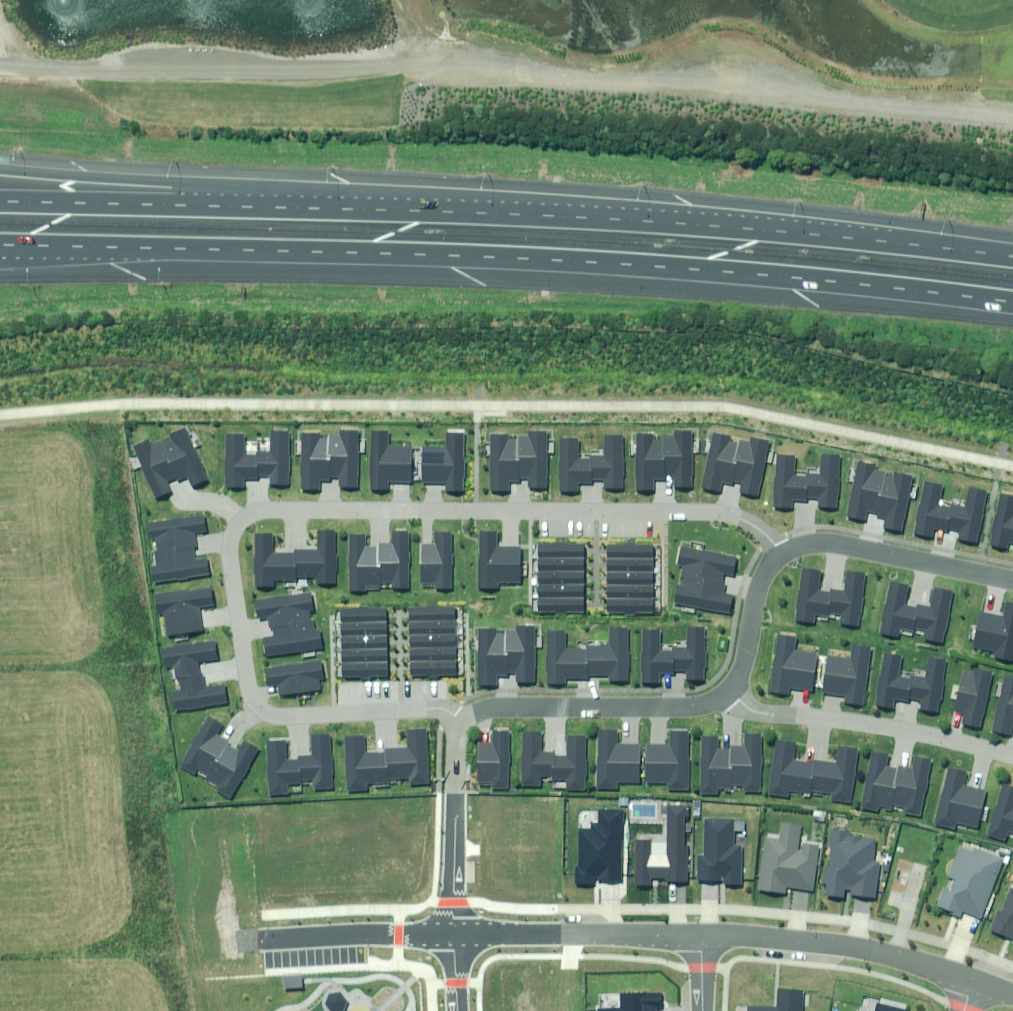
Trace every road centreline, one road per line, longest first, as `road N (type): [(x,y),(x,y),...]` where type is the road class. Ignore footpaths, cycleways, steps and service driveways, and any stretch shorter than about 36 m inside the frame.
road 1 (residential): [(790,560),(745,518),(716,513),(279,510),(261,511),(233,533),(254,697),(265,713),(459,712)]
road 2 (motorway): [(1012,303),(793,277),(489,257),(160,248)]
road 3 (motorway): [(0,169),(524,211)]
road 4 (motorway): [(0,201),(524,211)]
road 5 (motorway): [(524,211),(1012,257)]
road 6 (residential): [(1012,760),(900,733),(760,714),(737,698)]
road 7 (residential): [(459,712),(704,712),(737,698)]
road 8 (residential): [(975,980),(835,945),(702,935)]
road 9 (residential): [(702,935),(473,939)]
road 10 (residential): [(473,939),(459,712)]
road 11 (residential): [(790,560),(835,547),(1012,582)]
road 12 (residential): [(473,939),(271,952)]
road 13 (motorway): [(160,248),(0,259)]
road 14 (motorway): [(160,248),(0,245)]
road 15 (residential): [(737,698),(748,679),(757,624),(790,560)]

